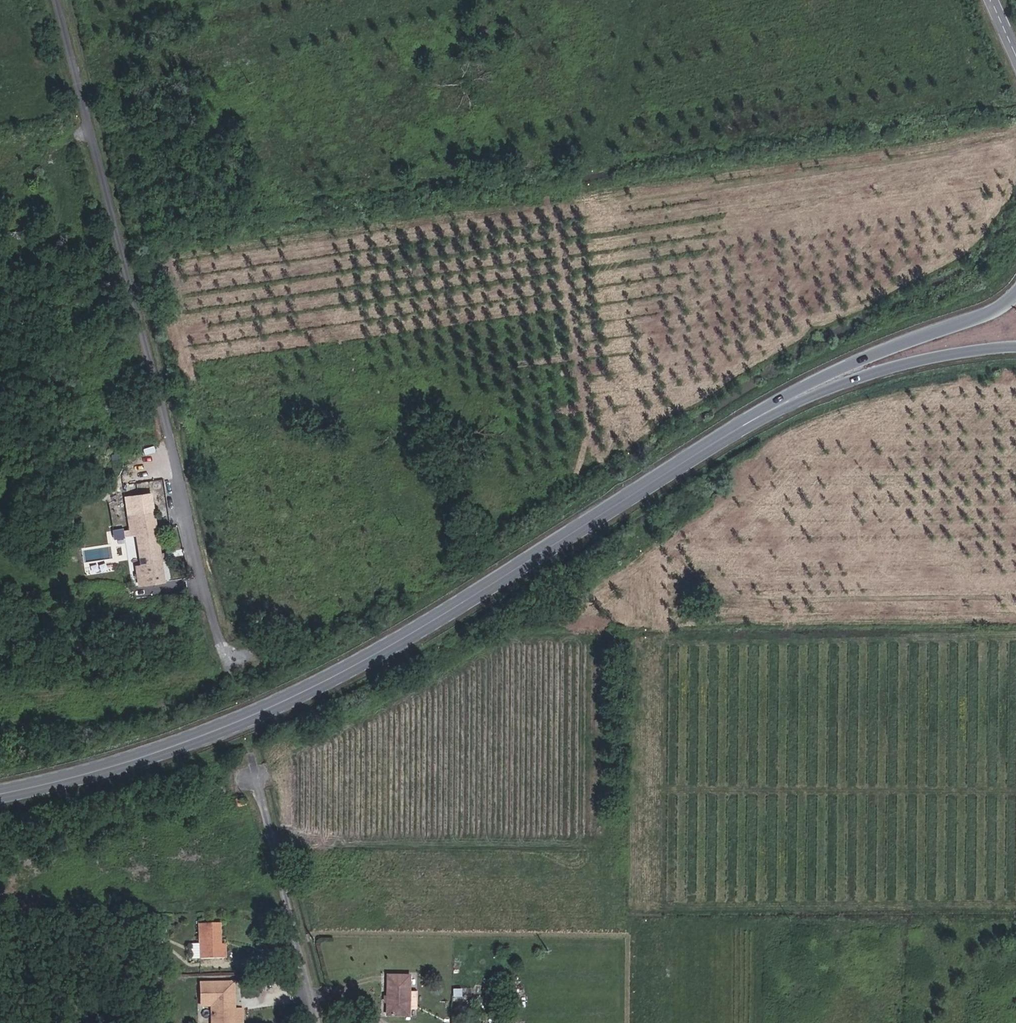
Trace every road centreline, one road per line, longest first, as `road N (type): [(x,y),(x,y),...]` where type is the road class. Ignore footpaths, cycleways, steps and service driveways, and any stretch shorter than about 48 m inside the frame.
road 1 (secondary): [(0,795),(191,741),(314,688),(441,619),(722,440)]
road 2 (unclassified): [(234,659),(219,643),(57,0)]
road 3 (secondary): [(1015,292),(993,311),(795,391),(722,440)]
road 4 (secondary): [(722,440),(876,377),(1015,347)]
road 5 (unclassified): [(316,1022),(255,779)]

